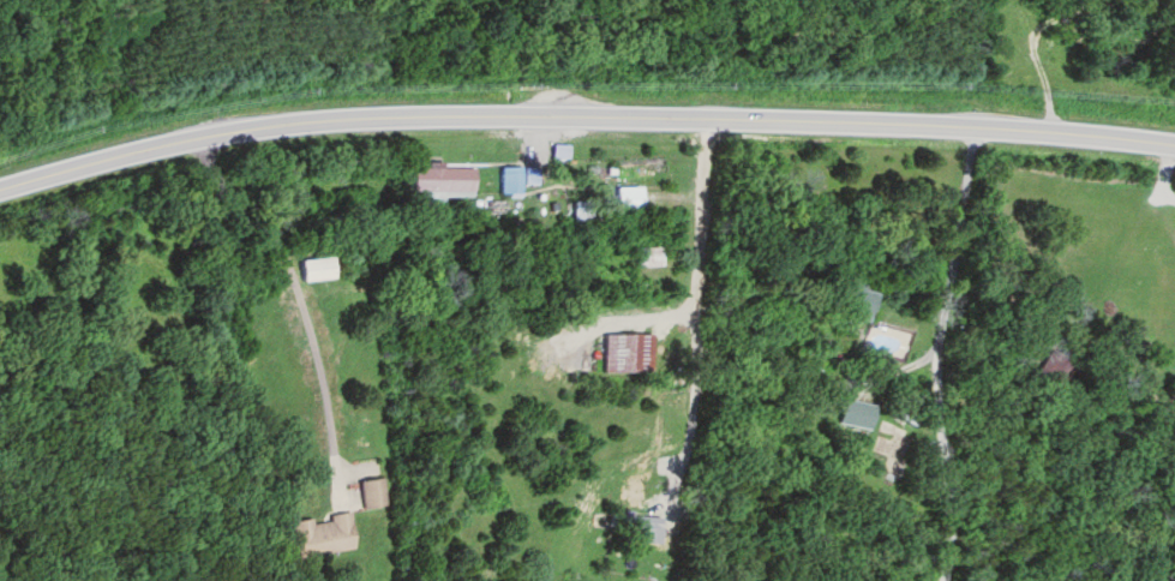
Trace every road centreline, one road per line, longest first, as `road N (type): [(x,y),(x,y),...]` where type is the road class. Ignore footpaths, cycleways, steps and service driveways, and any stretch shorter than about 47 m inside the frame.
road 1 (primary): [(1174,145),(963,121),(419,115),(276,125),(0,194)]

